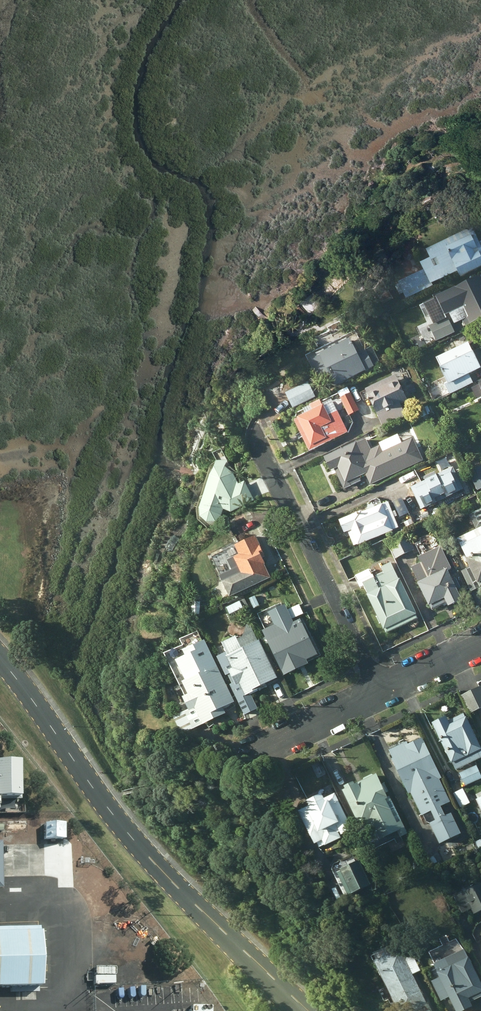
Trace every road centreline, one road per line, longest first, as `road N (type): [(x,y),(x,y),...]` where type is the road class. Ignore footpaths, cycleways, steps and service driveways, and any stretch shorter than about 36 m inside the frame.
road 1 (residential): [(0,660),(151,859),(306,1010)]
road 2 (residential): [(378,696),(255,431)]

